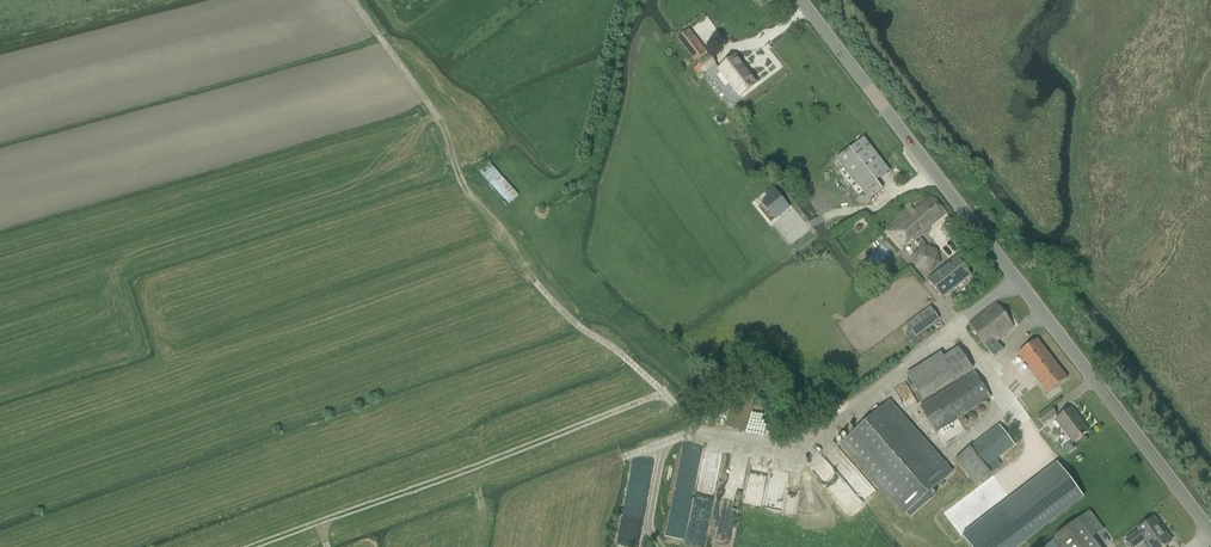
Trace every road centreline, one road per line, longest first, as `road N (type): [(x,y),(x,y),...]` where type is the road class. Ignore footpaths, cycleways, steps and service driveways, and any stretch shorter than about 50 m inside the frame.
road 1 (track): [(888,390),(779,446),(690,424),(673,396),(567,316),(457,175),(437,116),(350,0)]
road 2 (tertiary): [(1210,532),(801,0)]

